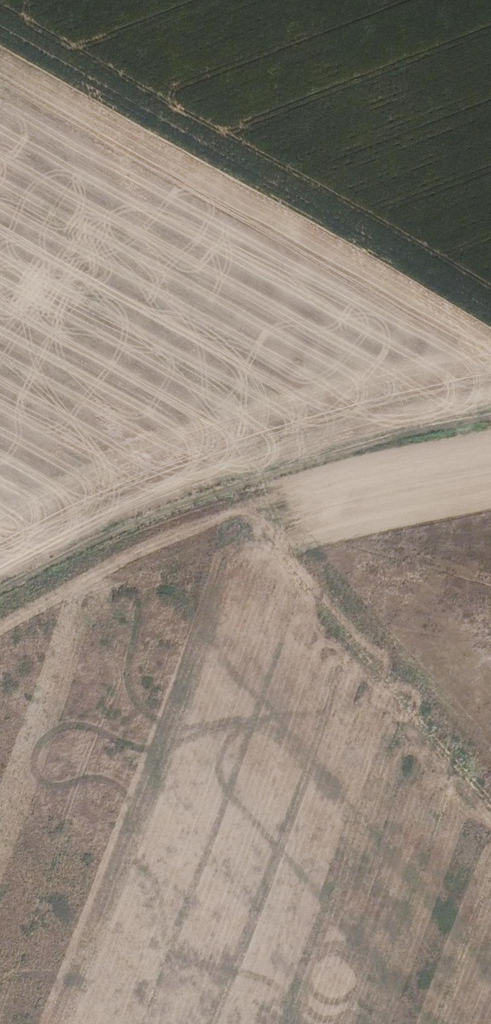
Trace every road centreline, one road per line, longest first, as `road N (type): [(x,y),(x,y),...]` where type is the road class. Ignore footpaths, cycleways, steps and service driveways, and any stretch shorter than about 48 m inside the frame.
road 1 (track): [(490,420),(398,437),(145,517),(0,592)]

